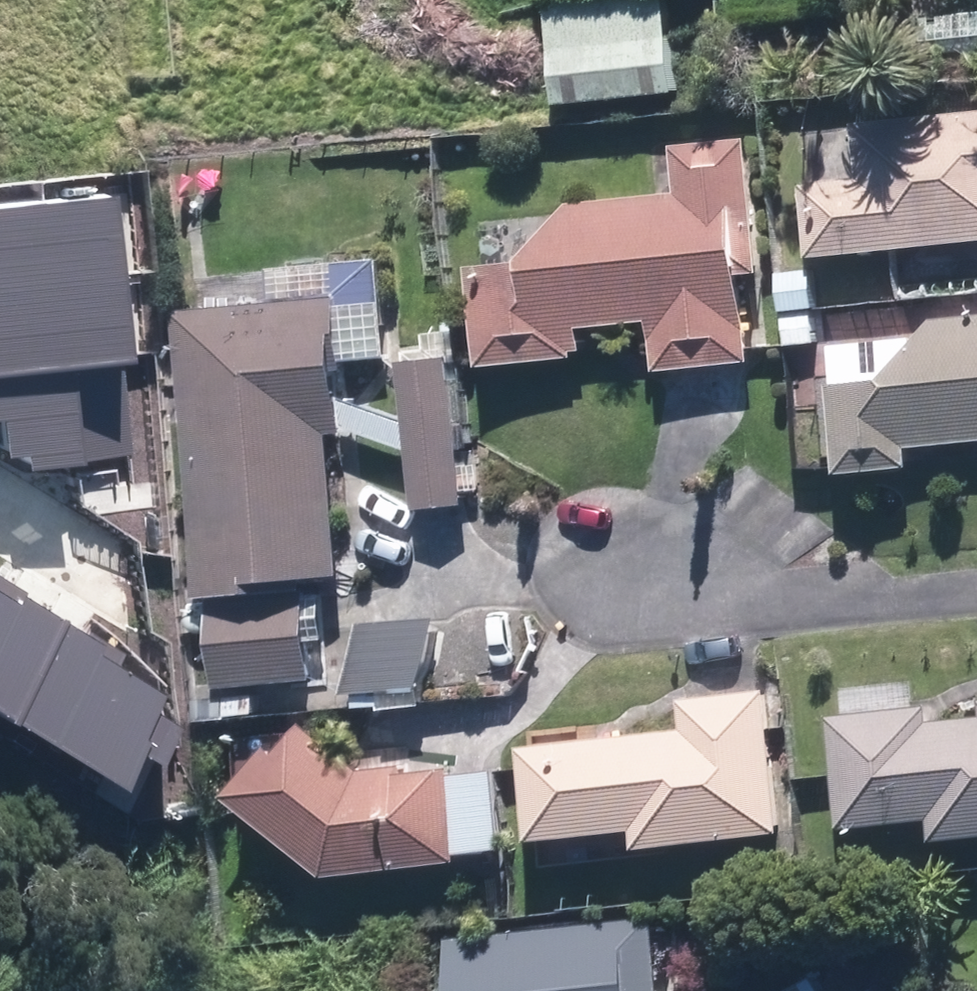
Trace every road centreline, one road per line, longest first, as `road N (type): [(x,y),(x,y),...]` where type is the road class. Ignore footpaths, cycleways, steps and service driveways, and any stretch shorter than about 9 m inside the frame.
road 1 (residential): [(976,577),(788,592),(609,572)]
road 2 (residential): [(126,598),(0,535)]

